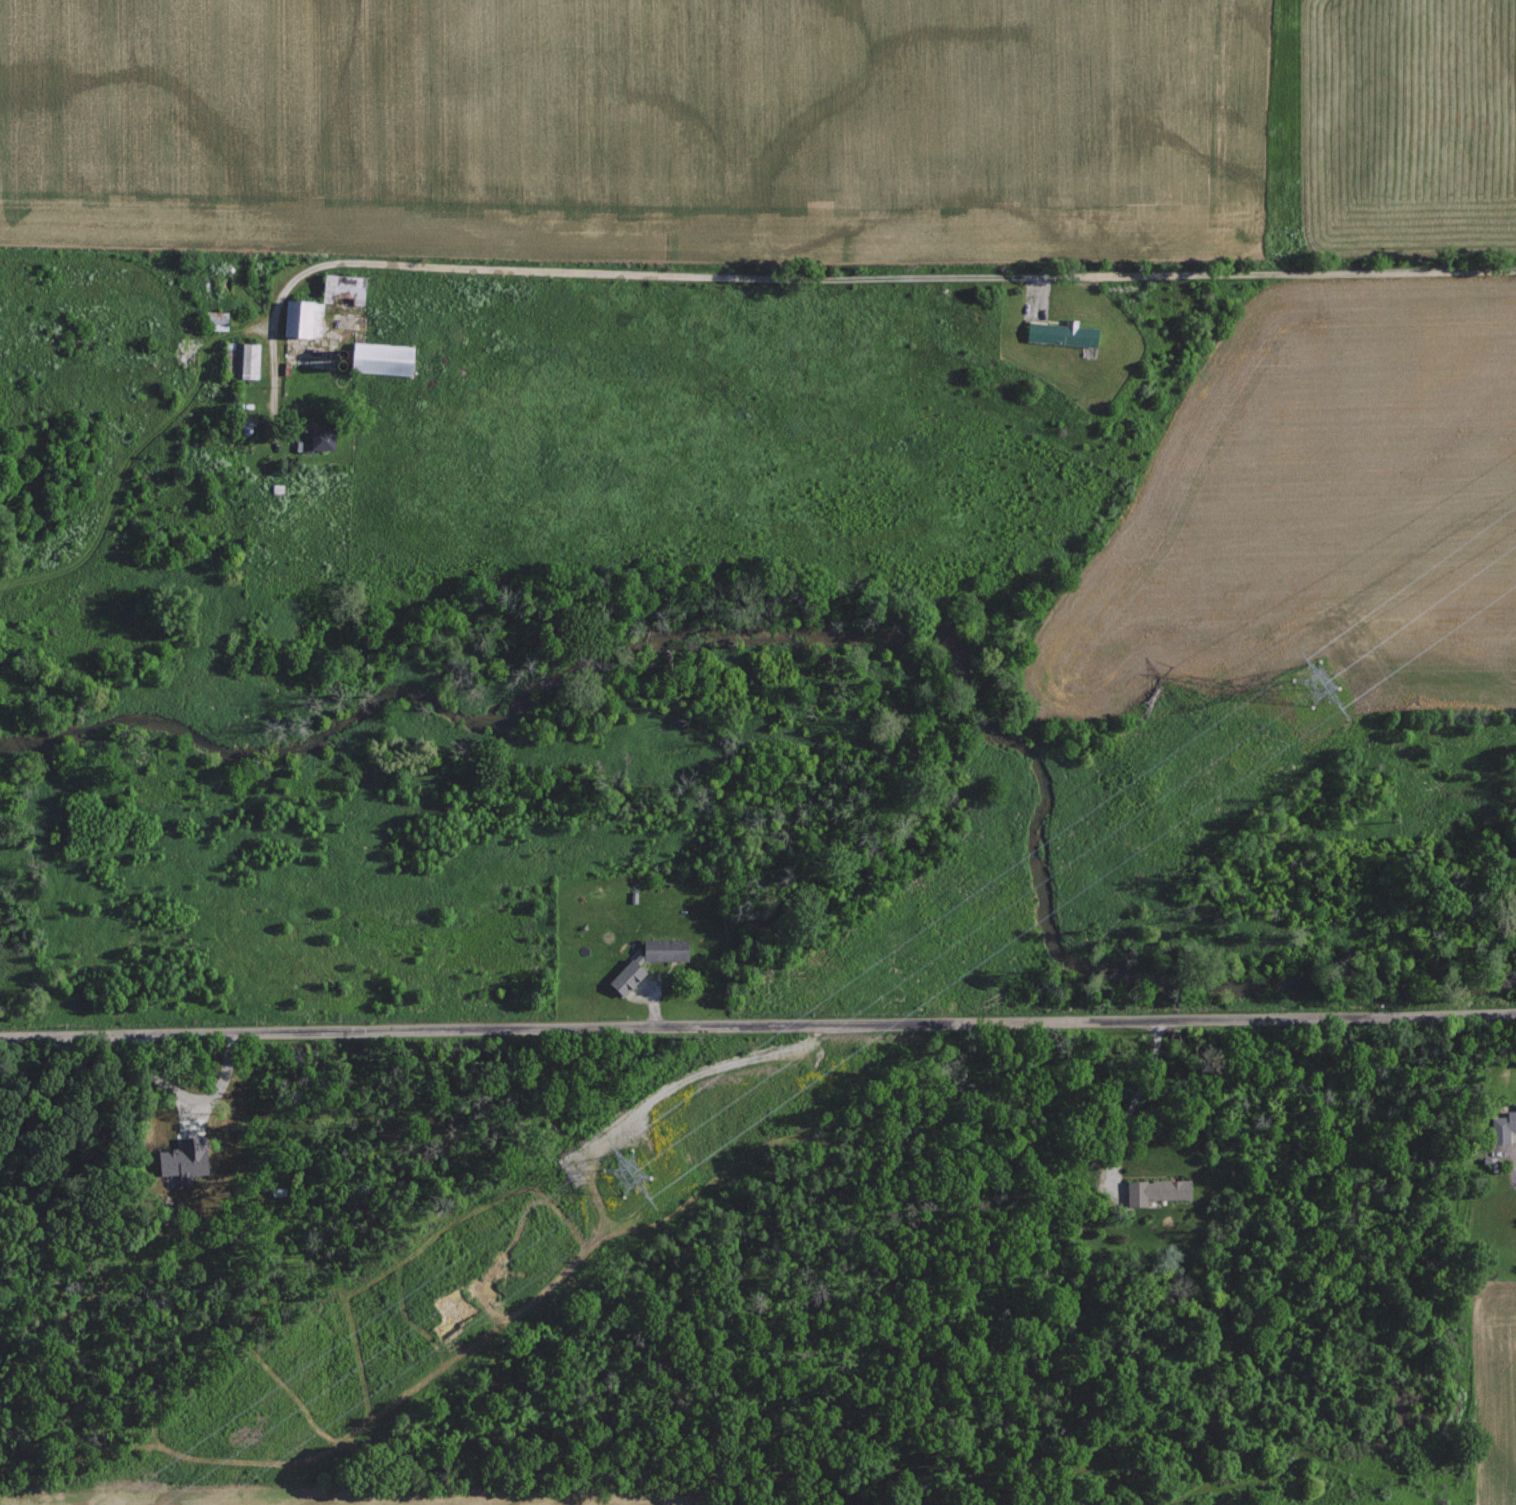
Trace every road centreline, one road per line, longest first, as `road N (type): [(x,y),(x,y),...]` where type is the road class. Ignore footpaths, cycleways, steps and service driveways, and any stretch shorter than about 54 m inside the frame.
road 1 (residential): [(0,1037),(1515,1013)]

